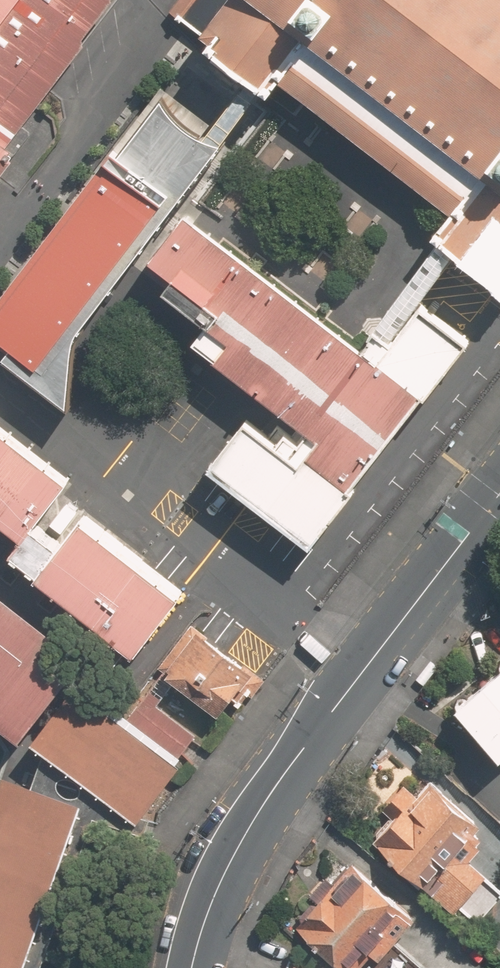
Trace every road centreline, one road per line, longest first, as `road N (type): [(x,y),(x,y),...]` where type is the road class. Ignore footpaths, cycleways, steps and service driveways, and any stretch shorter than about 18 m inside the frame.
road 1 (secondary): [(499,495),(270,797),(224,875),(194,967)]

